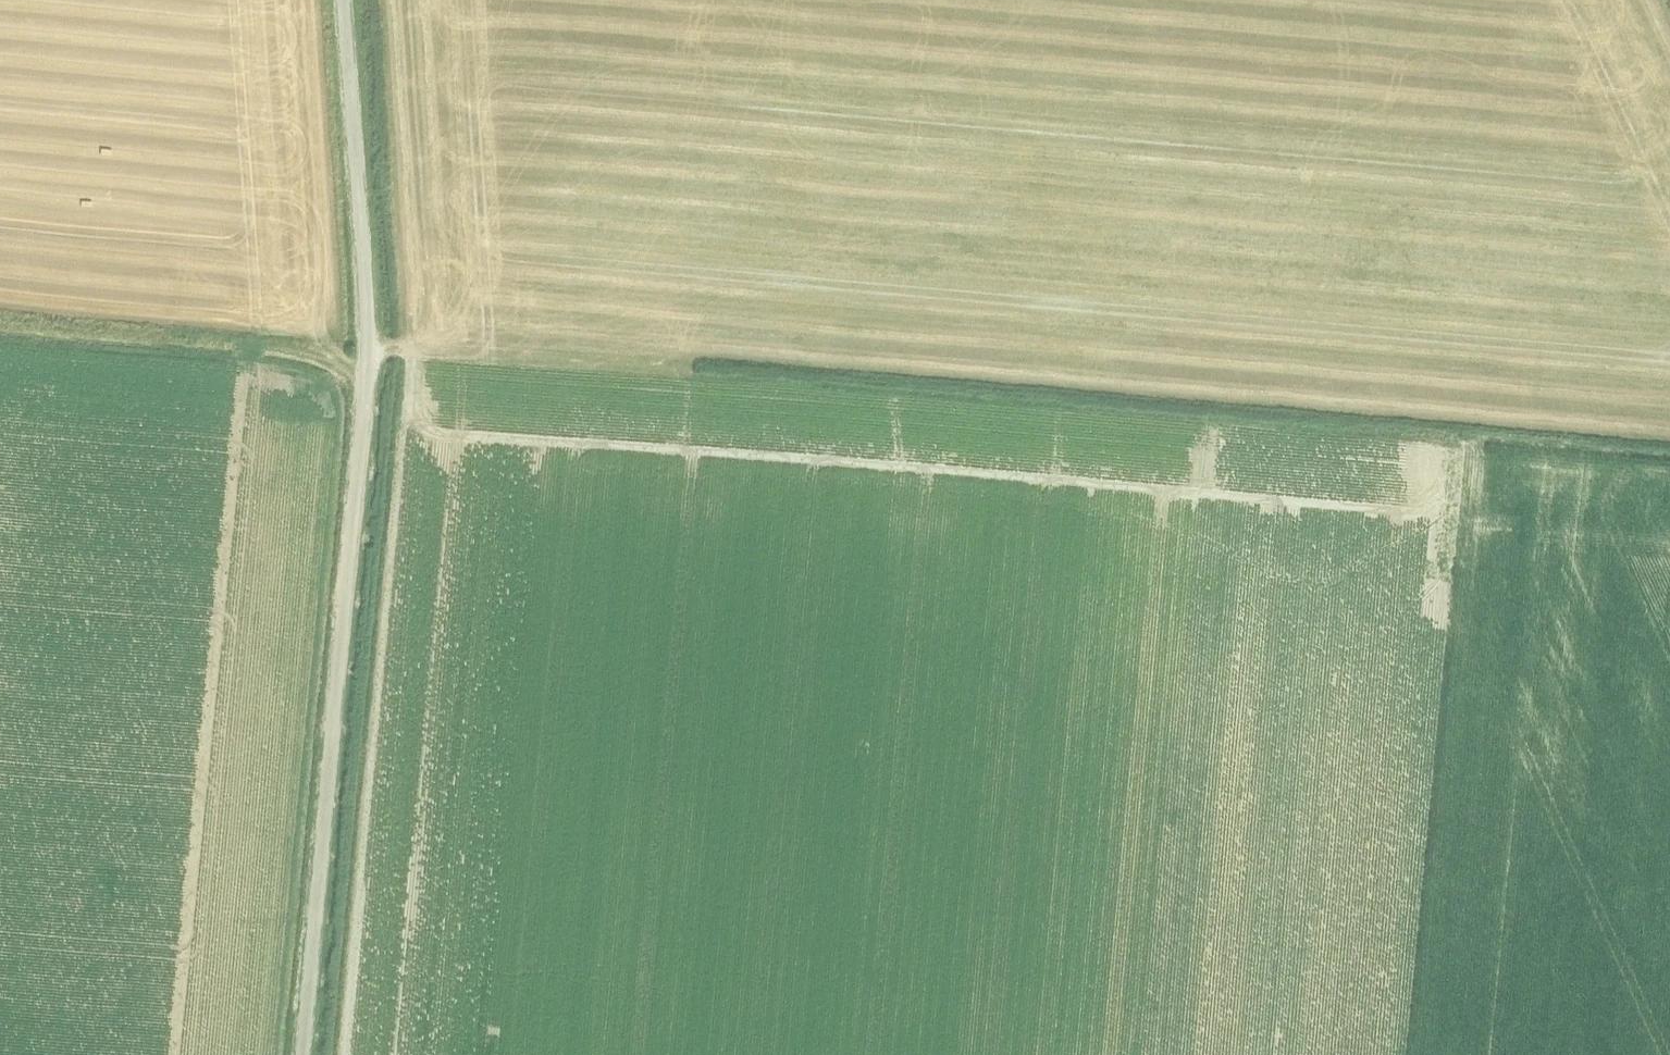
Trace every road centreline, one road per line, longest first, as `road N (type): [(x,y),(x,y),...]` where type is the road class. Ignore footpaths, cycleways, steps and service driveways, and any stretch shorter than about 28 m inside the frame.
road 1 (unclassified): [(300,1054),(360,382),(339,0)]

